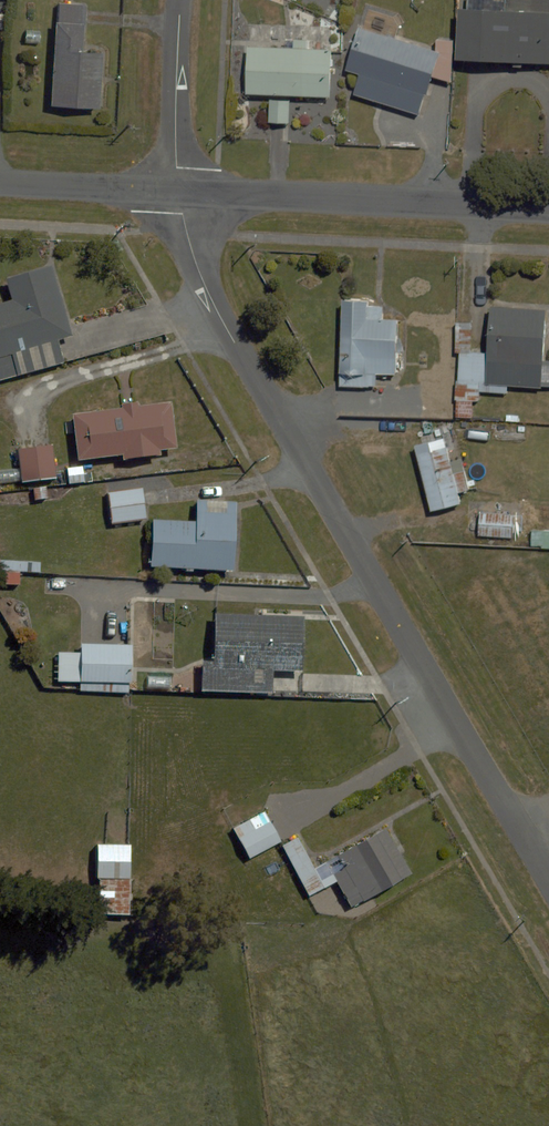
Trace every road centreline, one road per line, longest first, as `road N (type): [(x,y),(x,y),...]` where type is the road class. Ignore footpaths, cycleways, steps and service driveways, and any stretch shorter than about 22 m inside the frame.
road 1 (residential): [(178,190),(186,233),(224,324),(548,885)]
road 2 (residential): [(178,190),(216,208),(548,221)]
road 3 (residential): [(178,190),(180,0)]
road 4 (residential): [(0,182),(178,190)]

